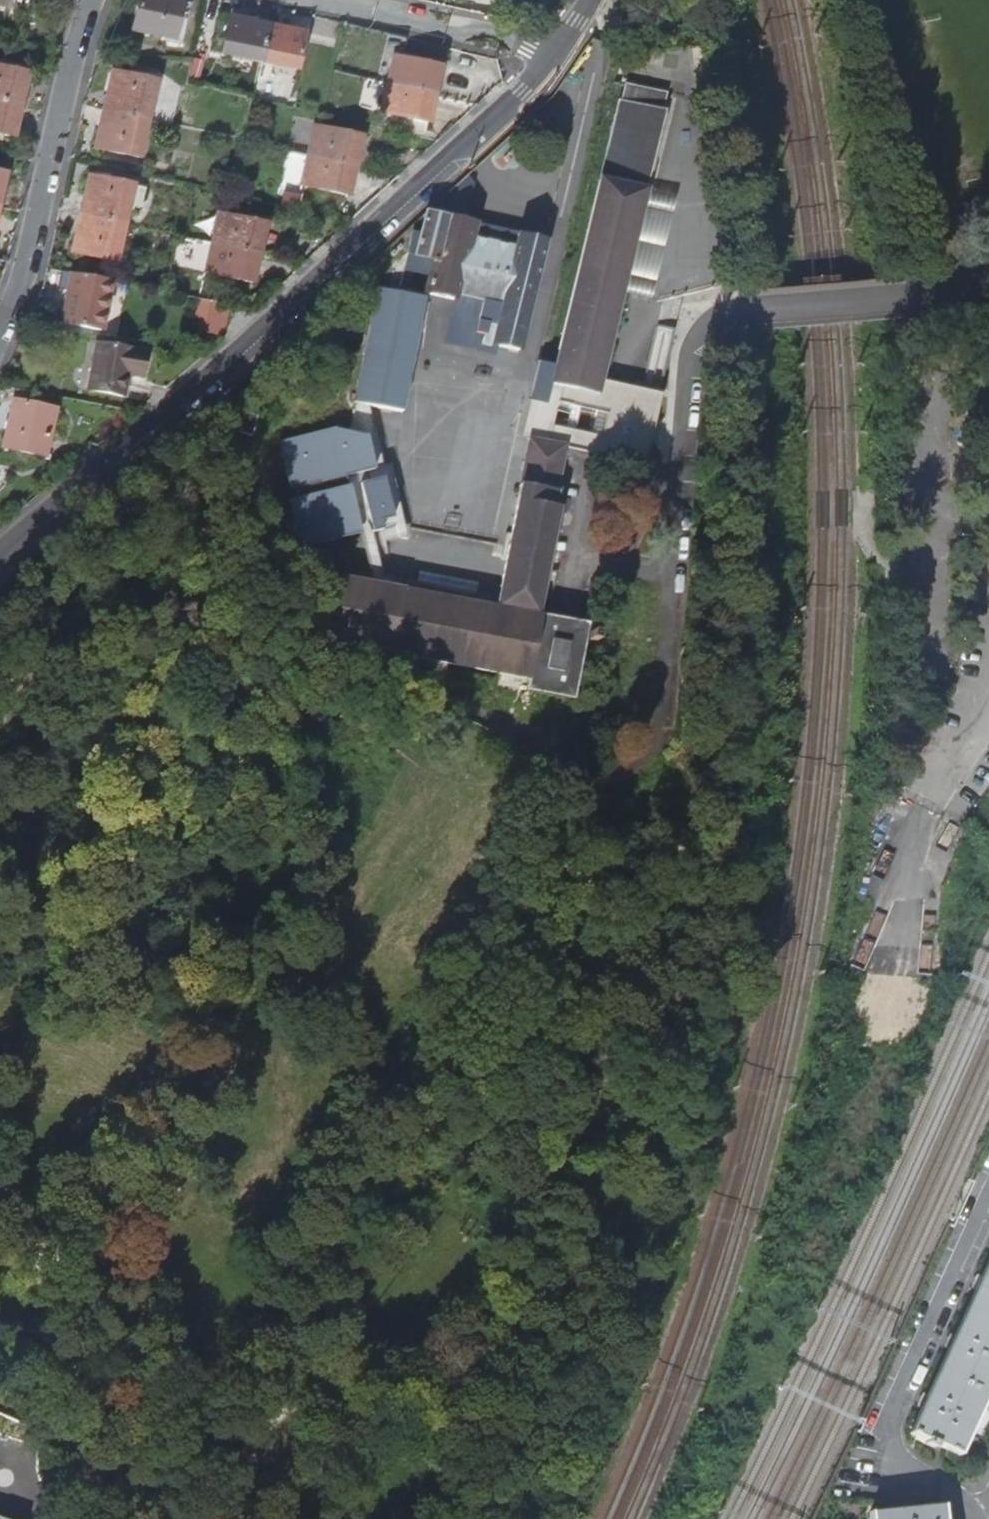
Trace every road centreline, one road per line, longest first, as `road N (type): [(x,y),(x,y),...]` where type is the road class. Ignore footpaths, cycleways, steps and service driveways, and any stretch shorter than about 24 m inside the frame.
road 1 (residential): [(550,53),(488,119),(0,556)]
road 2 (residential): [(98,0),(0,327)]
road 3 (residential): [(550,53),(338,0)]
road 4 (track): [(821,509),(867,511),(870,549),(896,577),(926,585)]
road 5 (track): [(920,804),(877,937)]

